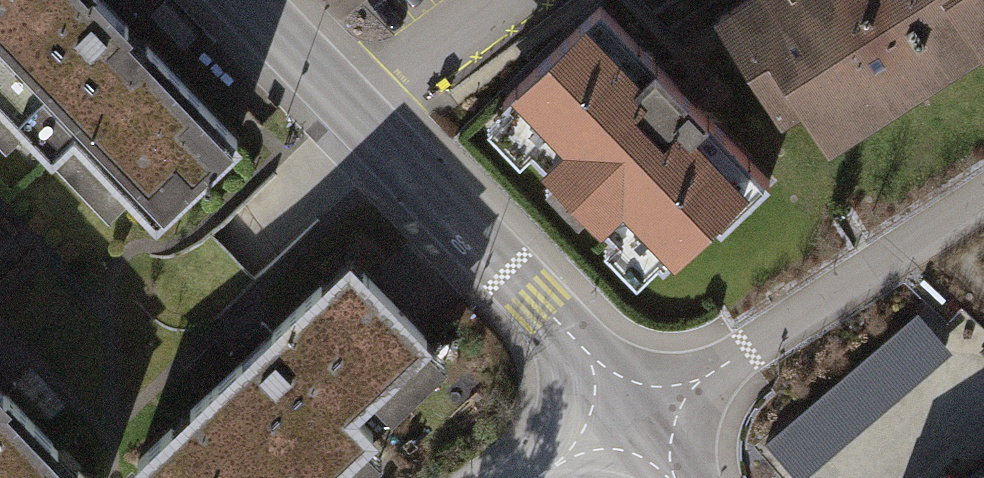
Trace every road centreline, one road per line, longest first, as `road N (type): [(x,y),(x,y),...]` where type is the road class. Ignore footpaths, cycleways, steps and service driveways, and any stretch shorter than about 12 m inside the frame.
road 1 (residential): [(629,418),(983,196)]
road 2 (residential): [(347,114),(588,355),(629,418)]
road 3 (residential): [(347,114),(493,0)]
road 4 (residential): [(240,0),(347,114)]

